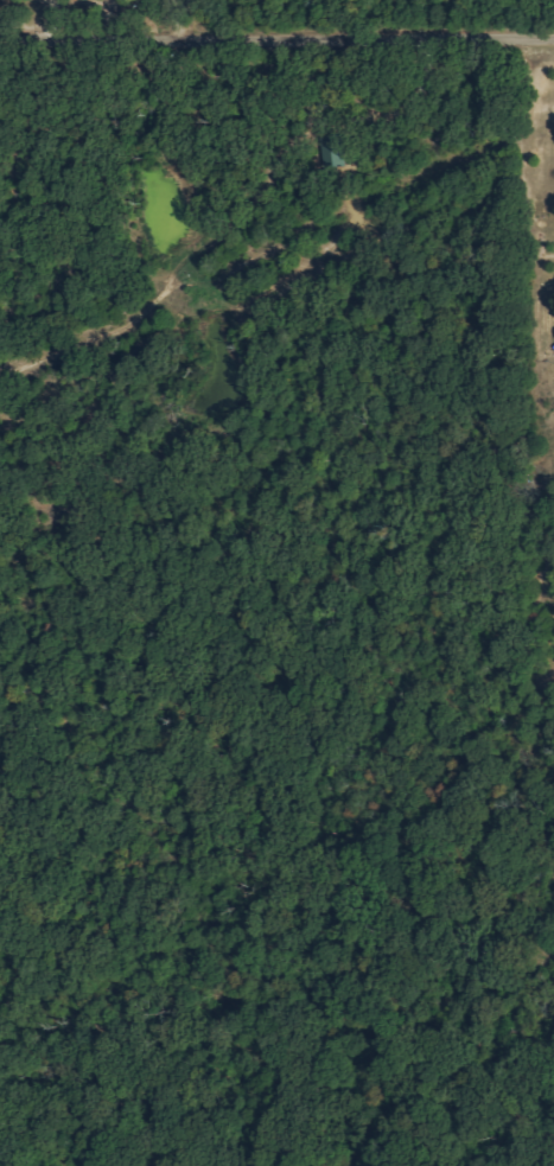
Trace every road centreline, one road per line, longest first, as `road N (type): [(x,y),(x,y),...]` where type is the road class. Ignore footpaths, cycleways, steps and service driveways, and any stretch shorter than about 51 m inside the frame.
road 1 (residential): [(553,38),(0,39)]

